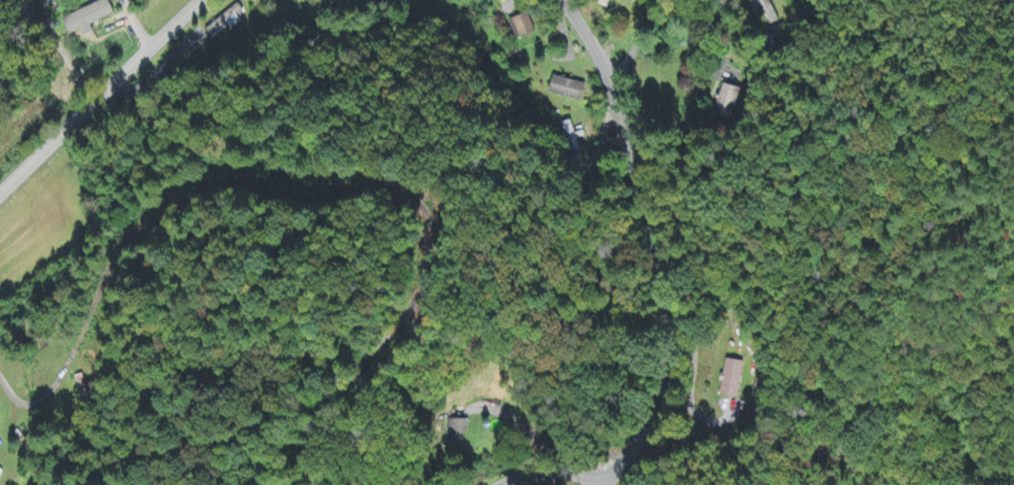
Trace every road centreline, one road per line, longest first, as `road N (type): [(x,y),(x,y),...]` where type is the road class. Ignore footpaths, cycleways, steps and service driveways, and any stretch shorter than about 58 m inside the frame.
road 1 (residential): [(597,484),(647,416),(666,368),(669,300),(612,82),(568,0)]
road 2 (residential): [(0,190),(198,0)]

